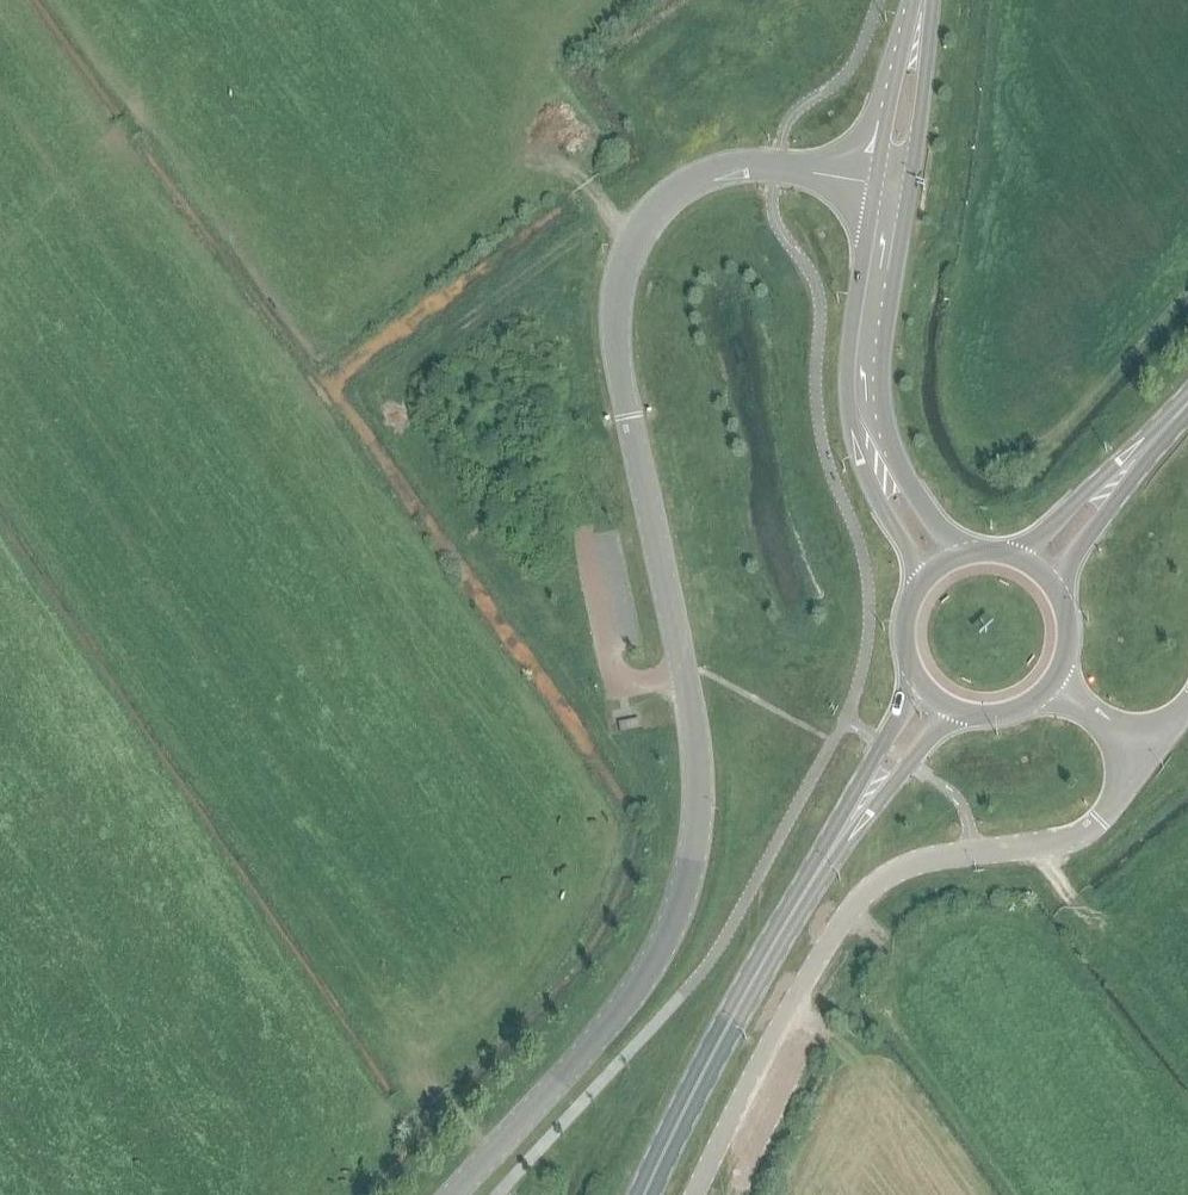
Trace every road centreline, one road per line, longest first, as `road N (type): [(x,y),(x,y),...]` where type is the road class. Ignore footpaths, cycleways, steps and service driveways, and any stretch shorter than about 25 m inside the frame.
road 1 (tertiary): [(448,1194),(635,988),(674,922),(696,839),(701,764),(617,374),(611,309),(622,246),(654,202),(710,170),(776,166),(875,181)]
road 2 (unclassified): [(694,1194),(788,1010),(864,892),(921,860),(1086,831),(1148,754)]
road 3 (secondary): [(875,181),(848,341),(848,415),(878,503),(921,579)]
road 4 (primary): [(643,1194),(729,1021),(829,850)]
road 5 (secondary): [(957,554),(909,483),(883,414),(882,347),(909,187)]
road 6 (primary): [(917,682),(837,820),(829,850)]
road 7 (secondary): [(909,187),(928,0)]
road 8 (primary): [(829,850),(855,831),(953,710)]
road 9 (secondary): [(916,0),(875,181)]
road 10 (primary): [(1150,443),(1124,456),(1015,555)]
road 11 (primary): [(1054,586),(1140,469),(1150,443)]

